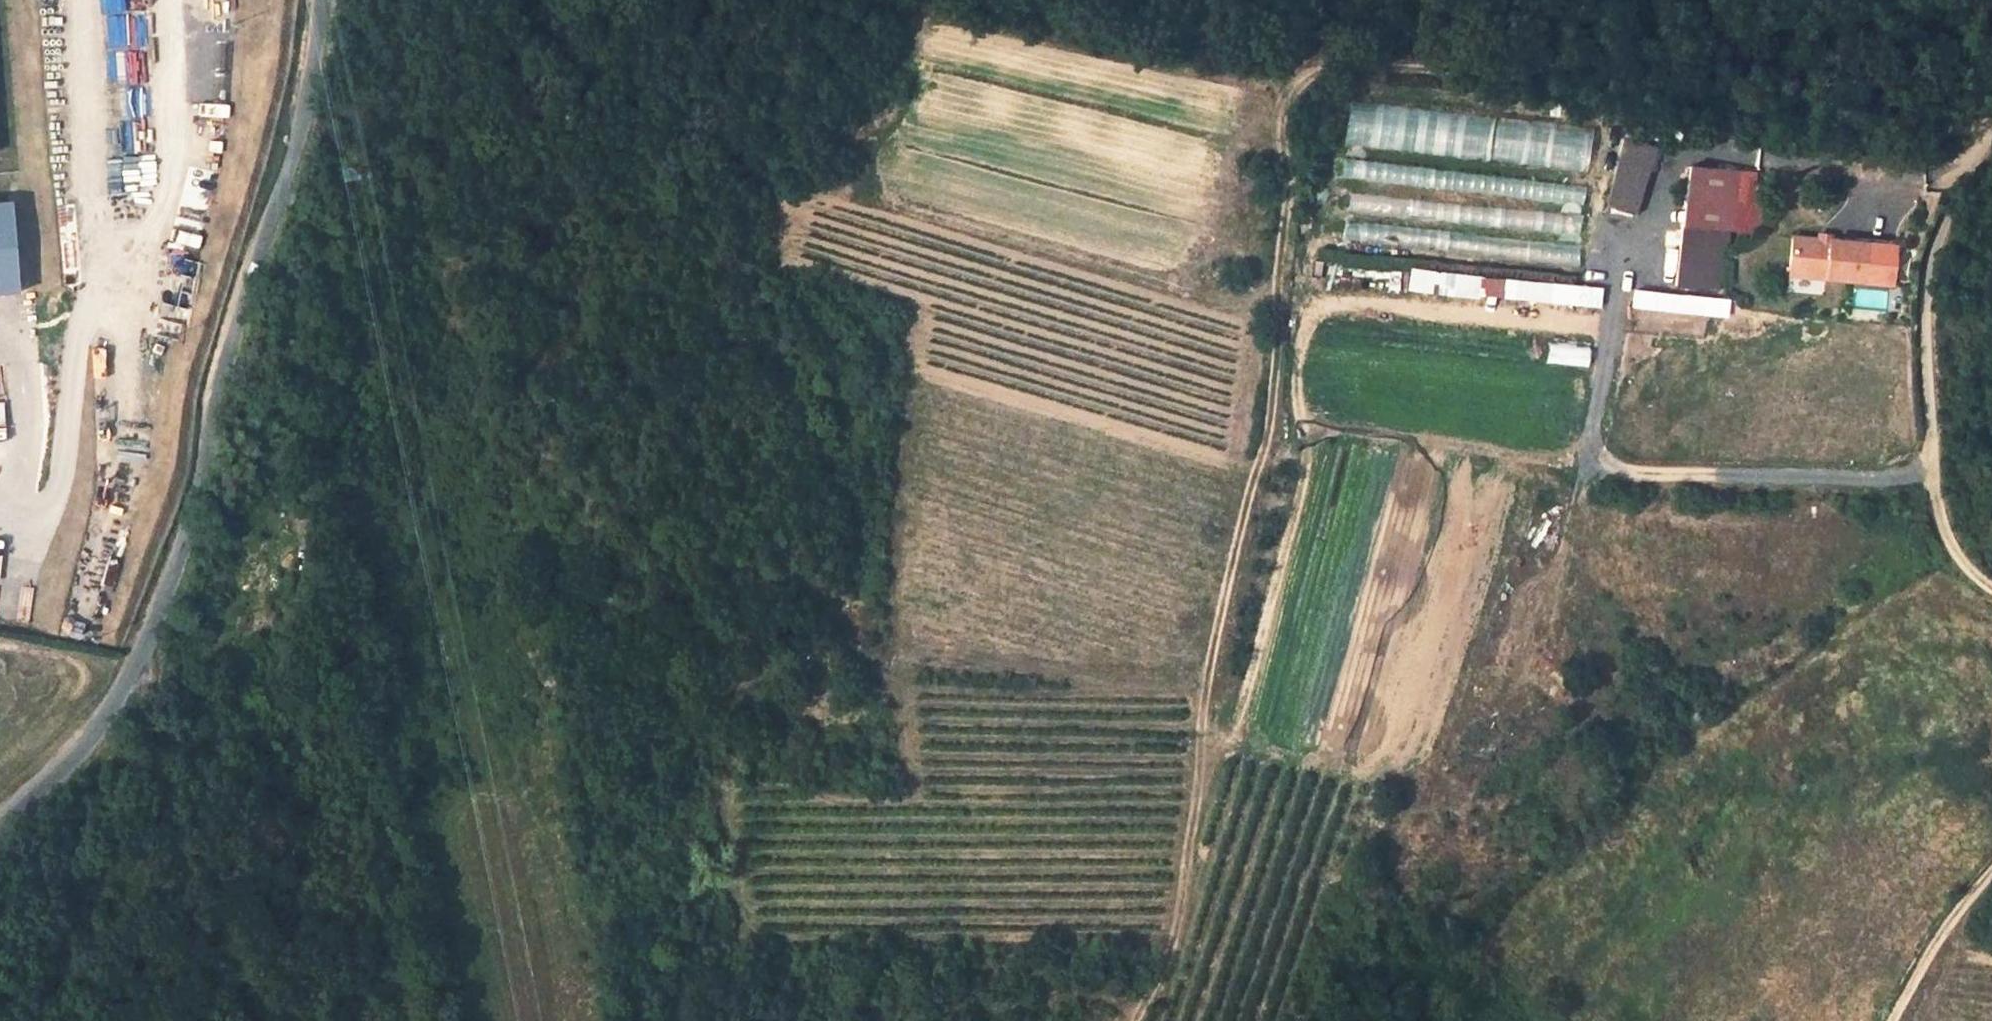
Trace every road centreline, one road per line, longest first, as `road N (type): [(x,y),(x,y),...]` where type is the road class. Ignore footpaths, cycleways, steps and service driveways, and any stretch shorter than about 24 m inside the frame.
road 1 (unclassified): [(320,0),(310,82),(185,545),(144,655),(86,744),(0,828)]
road 2 (track): [(1991,588),(1970,573),(1943,533),(1925,325),(1947,218),(1991,144)]
road 3 (track): [(1891,1020),(1937,938),(1991,872)]

